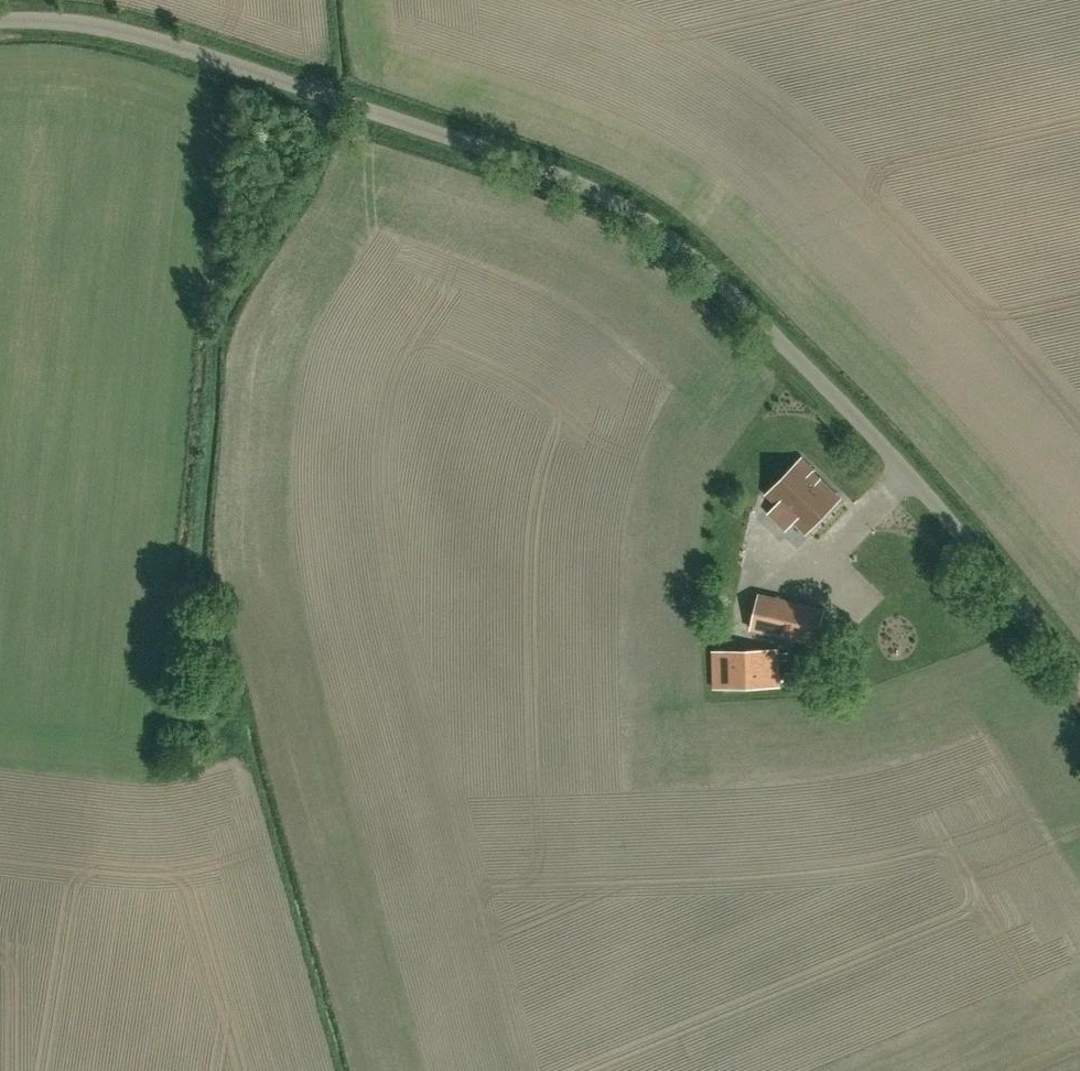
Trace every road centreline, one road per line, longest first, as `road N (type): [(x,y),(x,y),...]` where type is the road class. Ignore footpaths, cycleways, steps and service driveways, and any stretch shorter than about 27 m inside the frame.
road 1 (unclassified): [(1079,687),(899,464),(731,298),(628,212),(581,186),(148,36),(98,24),(0,18)]

